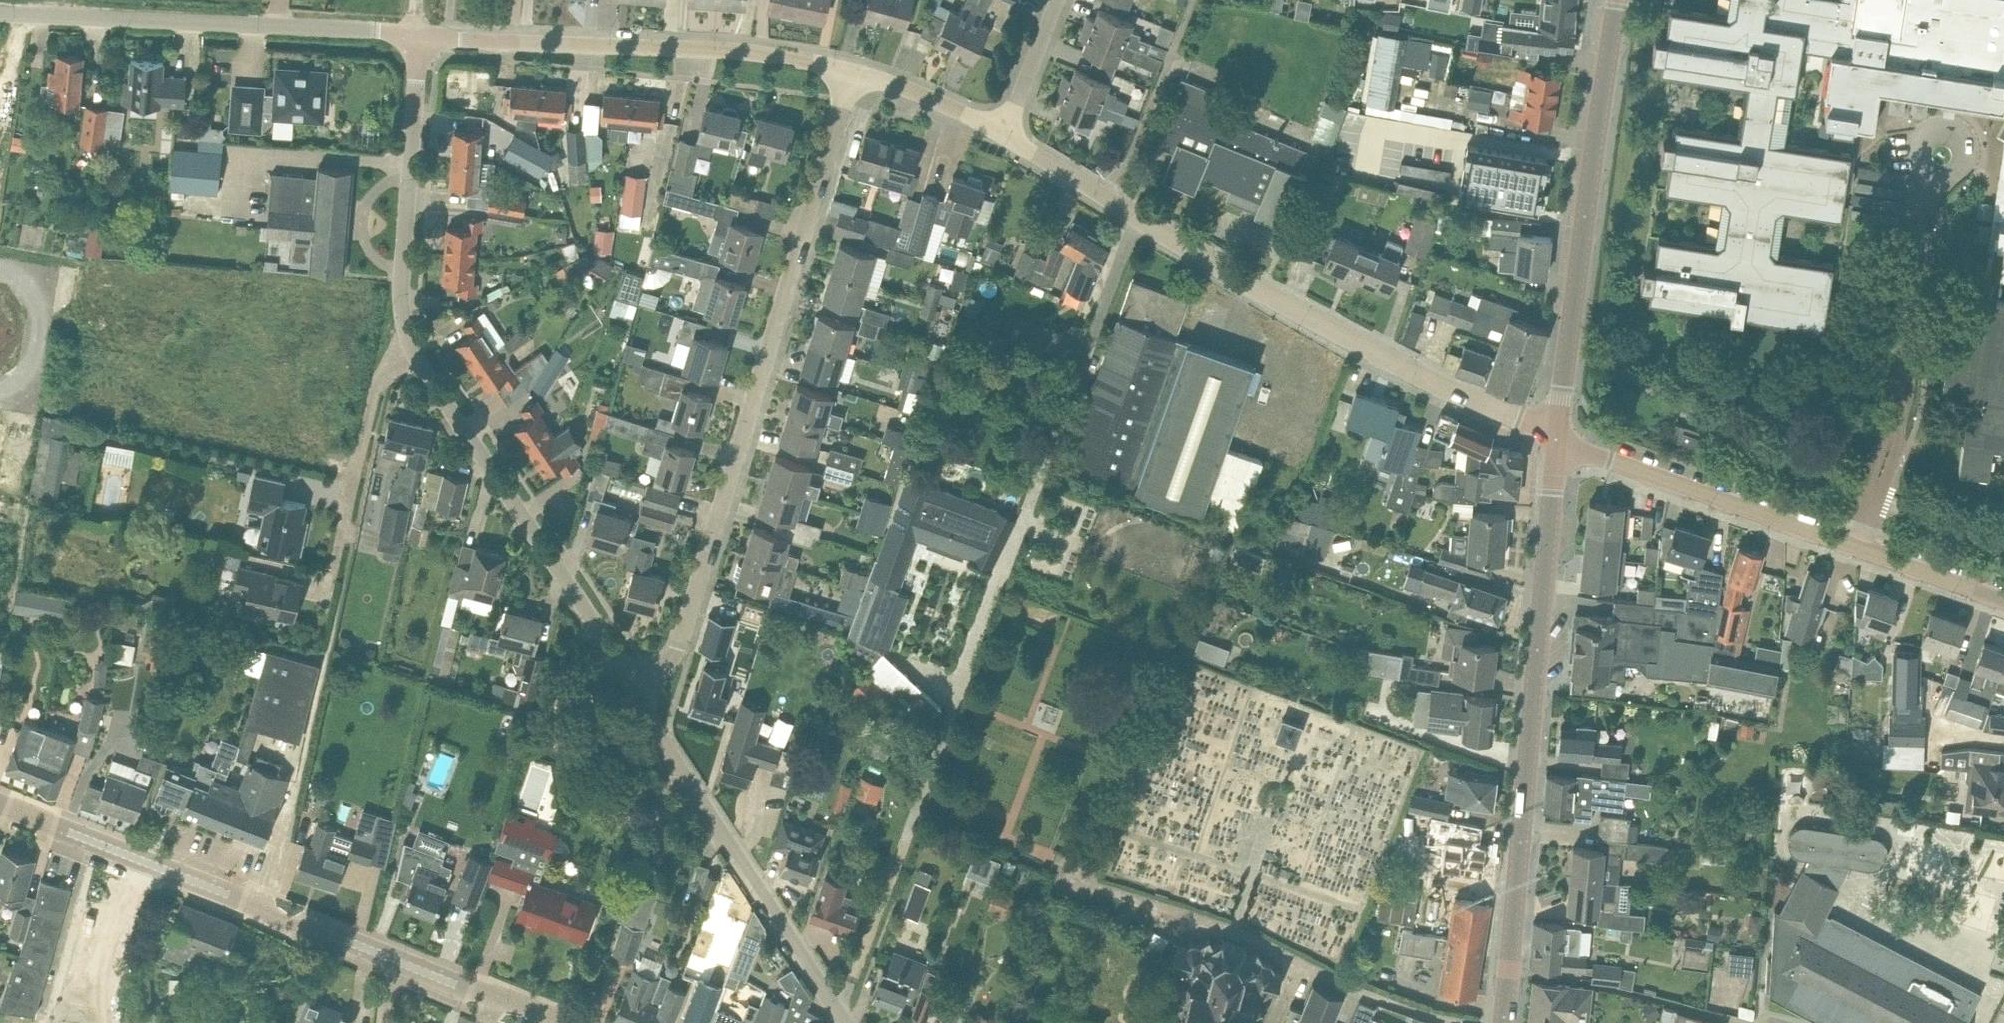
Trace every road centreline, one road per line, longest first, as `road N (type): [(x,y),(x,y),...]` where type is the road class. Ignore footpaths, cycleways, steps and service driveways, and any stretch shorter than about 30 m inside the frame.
road 1 (residential): [(850,994),(1145,221)]
road 2 (residential): [(631,691),(673,657),(850,72)]
road 3 (tertiary): [(1503,1022),(1556,436)]
road 4 (unclassified): [(2003,600),(1556,436)]
road 5 (unclassified): [(1556,436),(1439,388),(1145,221)]
road 6 (tertiary): [(1556,436),(1617,0)]
road 7 (unclassified): [(850,72),(775,55),(418,35)]
road 8 (residential): [(631,691),(413,341)]
road 9 (residential): [(846,1022),(631,691)]
road 10 (residential): [(43,277),(403,309)]
road 11 (residential): [(413,341),(386,372),(355,464),(323,611)]
road 12 (secondary): [(393,959),(131,854)]
road 13 (residential): [(403,309),(418,35)]
road 14 (unclassified): [(236,22),(0,11)]
road 15 (unclassified): [(418,35),(236,22)]
road 16 (secondary): [(557,1022),(393,959)]
road 17 (residential): [(131,854),(93,975),(102,1022)]
road 18 (unclassified): [(1145,221),(1002,132)]
road 19 (unclassified): [(1002,132),(850,72)]
road 20 (secondary): [(131,854),(0,800)]
road 21 (residential): [(1002,132),(1051,0)]
road 22 (residential): [(23,395),(0,526)]

